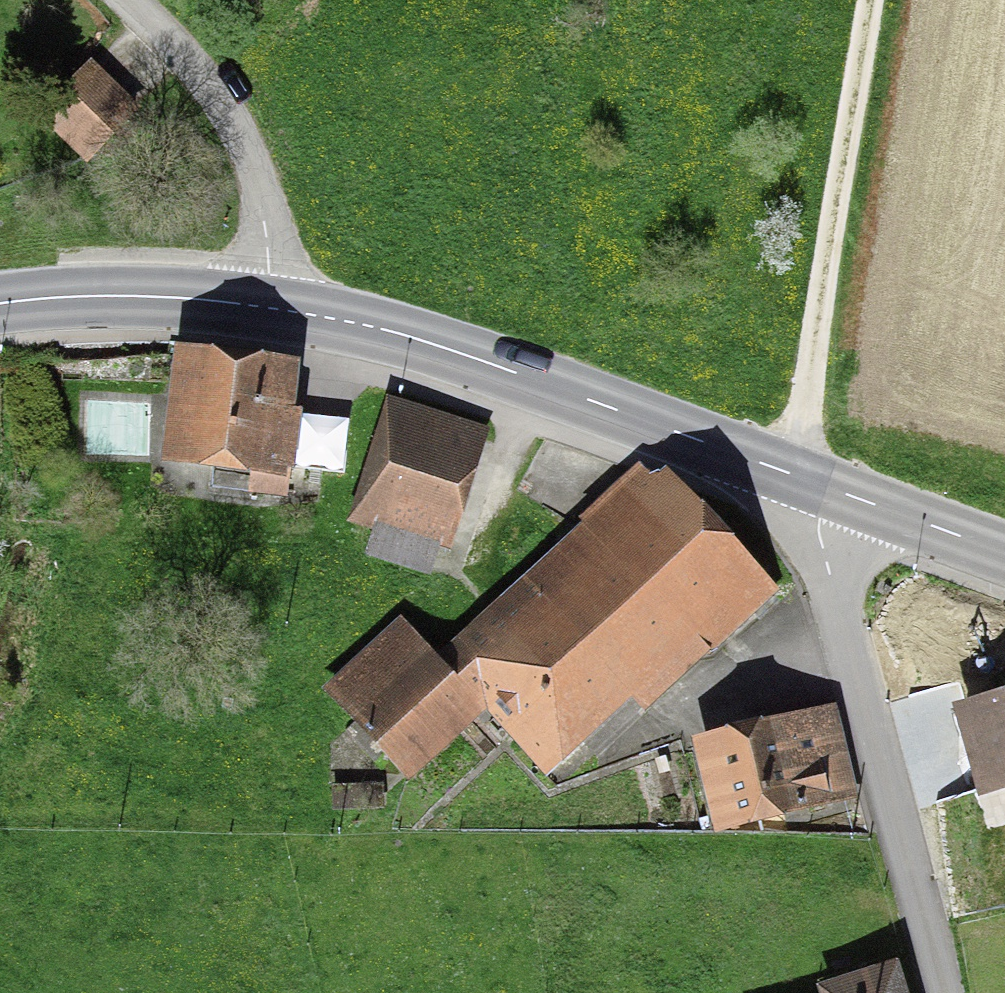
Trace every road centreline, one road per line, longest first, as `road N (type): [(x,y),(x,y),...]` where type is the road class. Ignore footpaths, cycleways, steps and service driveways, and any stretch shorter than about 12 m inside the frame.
road 1 (secondary): [(813,481),(347,321),(141,295),(0,303)]
road 2 (residential): [(813,481),(828,578),(941,992)]
road 3 (track): [(870,0),(809,382),(813,481)]
road 4 (track): [(130,0),(205,78),(232,124),(265,223),(267,307)]
road 5 (secondary): [(1004,552),(813,481)]

